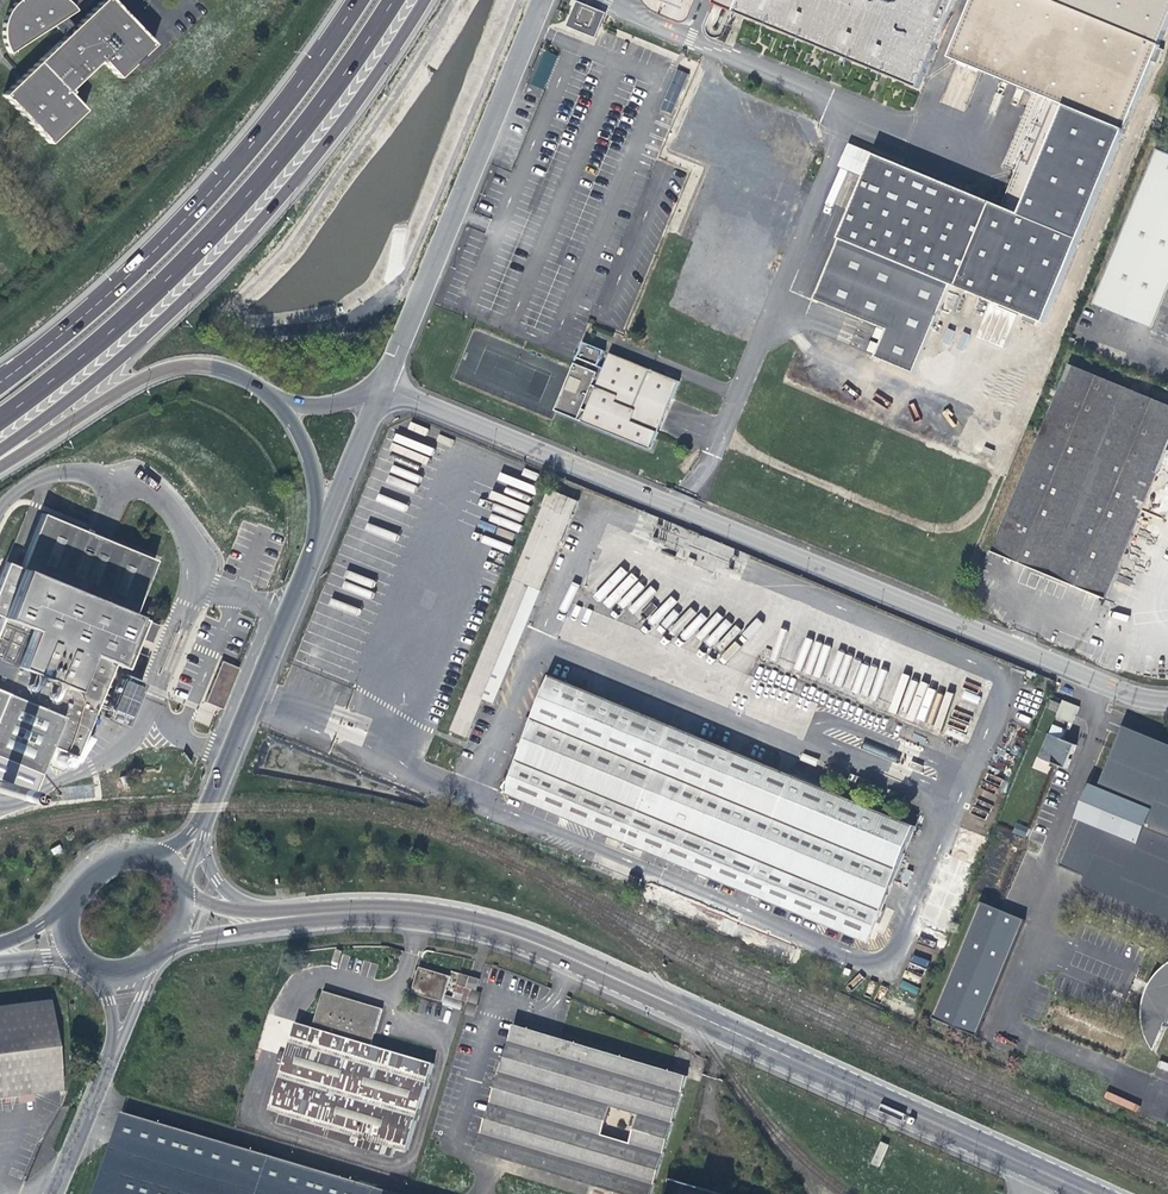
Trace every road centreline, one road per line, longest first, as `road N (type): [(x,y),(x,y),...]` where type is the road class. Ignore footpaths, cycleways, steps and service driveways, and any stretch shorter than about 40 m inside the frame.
road 1 (tertiary): [(283,918),(391,911),(536,943),(1094,1193)]
road 2 (tertiary): [(381,387),(1132,696),(1167,698)]
road 3 (trunk): [(0,451),(120,357),(252,230),(383,73),(427,0)]
road 4 (trunk): [(0,419),(108,334),(286,151),(392,0)]
road 5 (trunk): [(361,0),(218,183),(123,278),(0,379)]
road 6 (residential): [(544,0),(381,387)]
road 7 (tertiary): [(322,530),(200,834)]
road 8 (tertiary): [(0,462),(172,366),(238,372),(285,407)]
road 9 (unclassified): [(117,1049),(56,1193)]
road 10 (tertiary): [(381,387),(322,530)]
road 11 (tertiary): [(285,407),(309,457),(322,530)]

